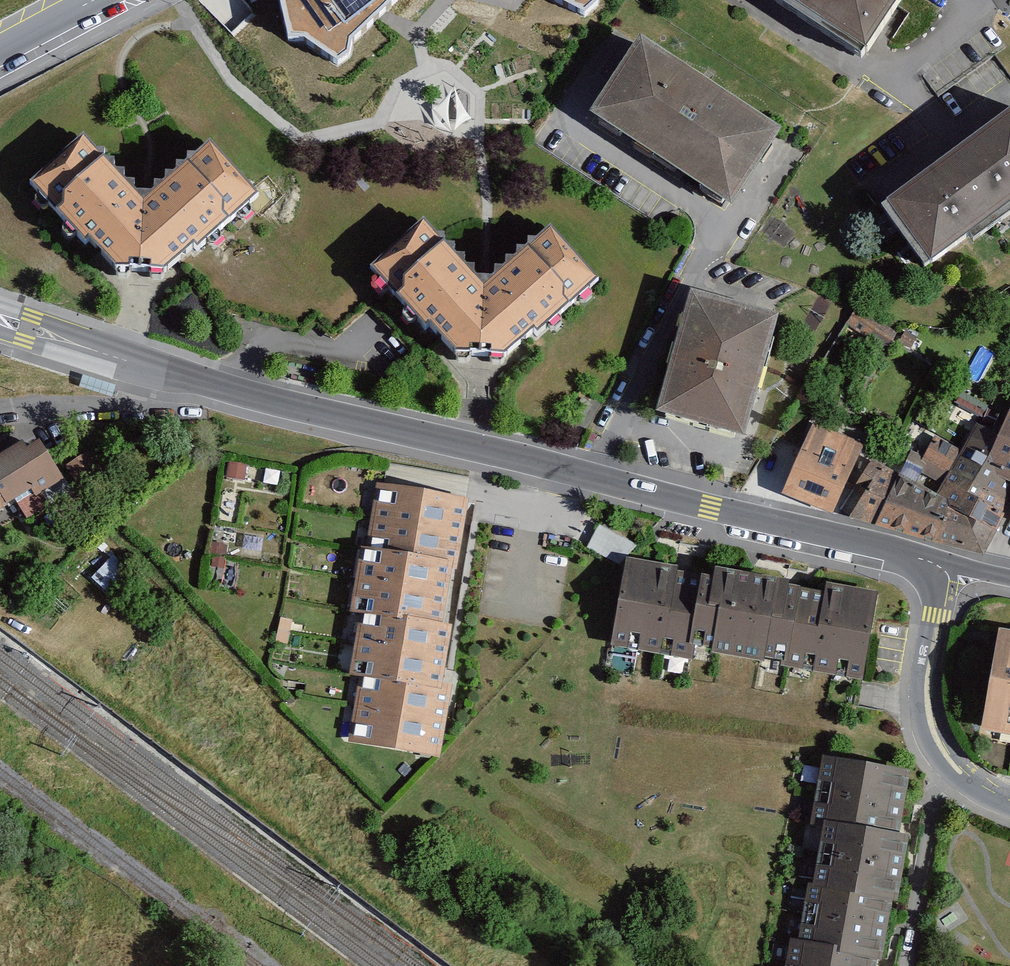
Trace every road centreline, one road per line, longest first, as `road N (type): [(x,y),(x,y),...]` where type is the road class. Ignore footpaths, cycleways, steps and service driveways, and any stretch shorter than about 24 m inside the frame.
road 1 (tertiary): [(593,480),(180,377),(0,316)]
road 2 (residential): [(593,480),(716,231),(563,122),(597,66)]
road 3 (tertiary): [(946,565),(593,480)]
road 4 (residential): [(945,751),(900,965)]
road 5 (residential): [(946,565),(926,663),(933,728),(945,751)]

